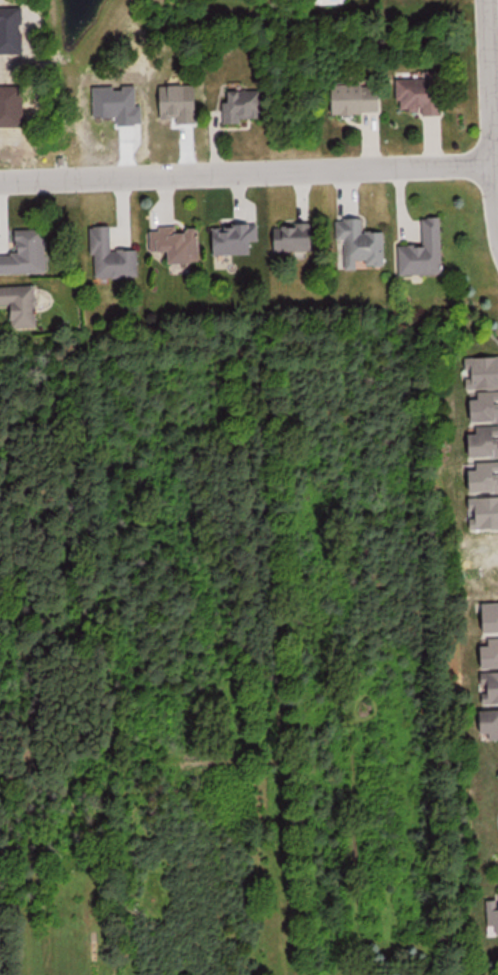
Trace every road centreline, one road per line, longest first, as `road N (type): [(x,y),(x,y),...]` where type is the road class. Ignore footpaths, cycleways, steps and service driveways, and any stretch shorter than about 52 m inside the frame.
road 1 (residential): [(0,180),(492,159)]
road 2 (residential): [(497,247),(484,0)]

